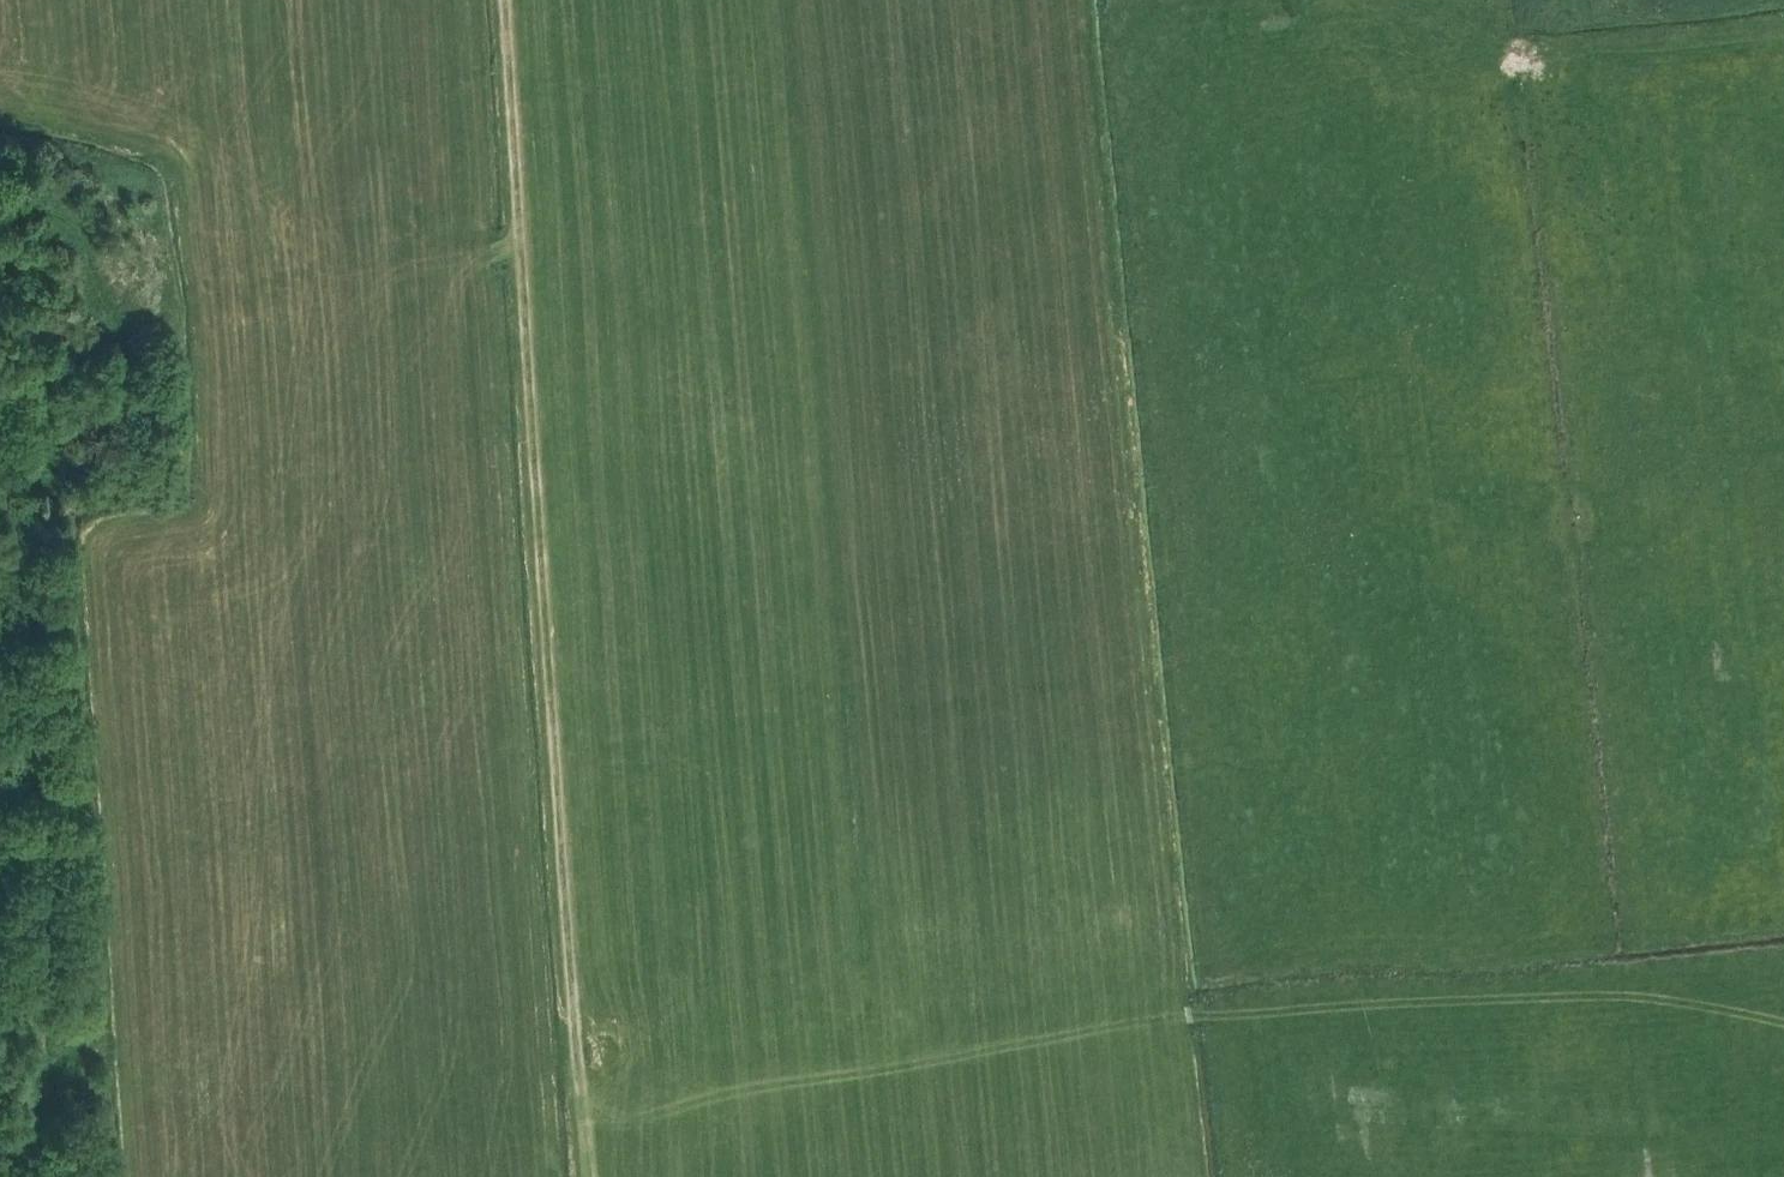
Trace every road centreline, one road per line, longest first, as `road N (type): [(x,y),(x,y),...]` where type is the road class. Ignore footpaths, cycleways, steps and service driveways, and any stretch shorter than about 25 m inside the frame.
road 1 (track): [(0,653),(22,622),(35,506),(47,479),(122,389),(129,342),(107,287),(64,230),(0,185)]
road 2 (track): [(45,1176),(39,960),(54,823),(43,721),(0,671)]

